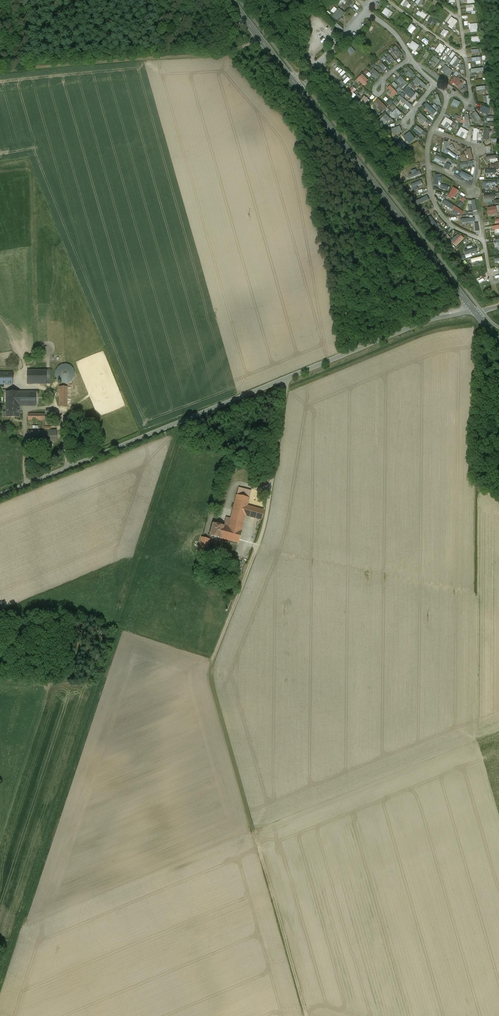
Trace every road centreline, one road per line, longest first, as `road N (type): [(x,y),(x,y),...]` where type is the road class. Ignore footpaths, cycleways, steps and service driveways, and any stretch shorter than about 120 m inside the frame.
road 1 (secondary): [(475,312),(231,0)]
road 2 (track): [(478,489),(475,589),(467,592),(257,548)]
road 3 (unclassified): [(287,378),(0,497)]
road 4 (unclassified): [(475,312),(424,322),(287,378)]
road 5 (unclassified): [(257,548),(287,378)]

